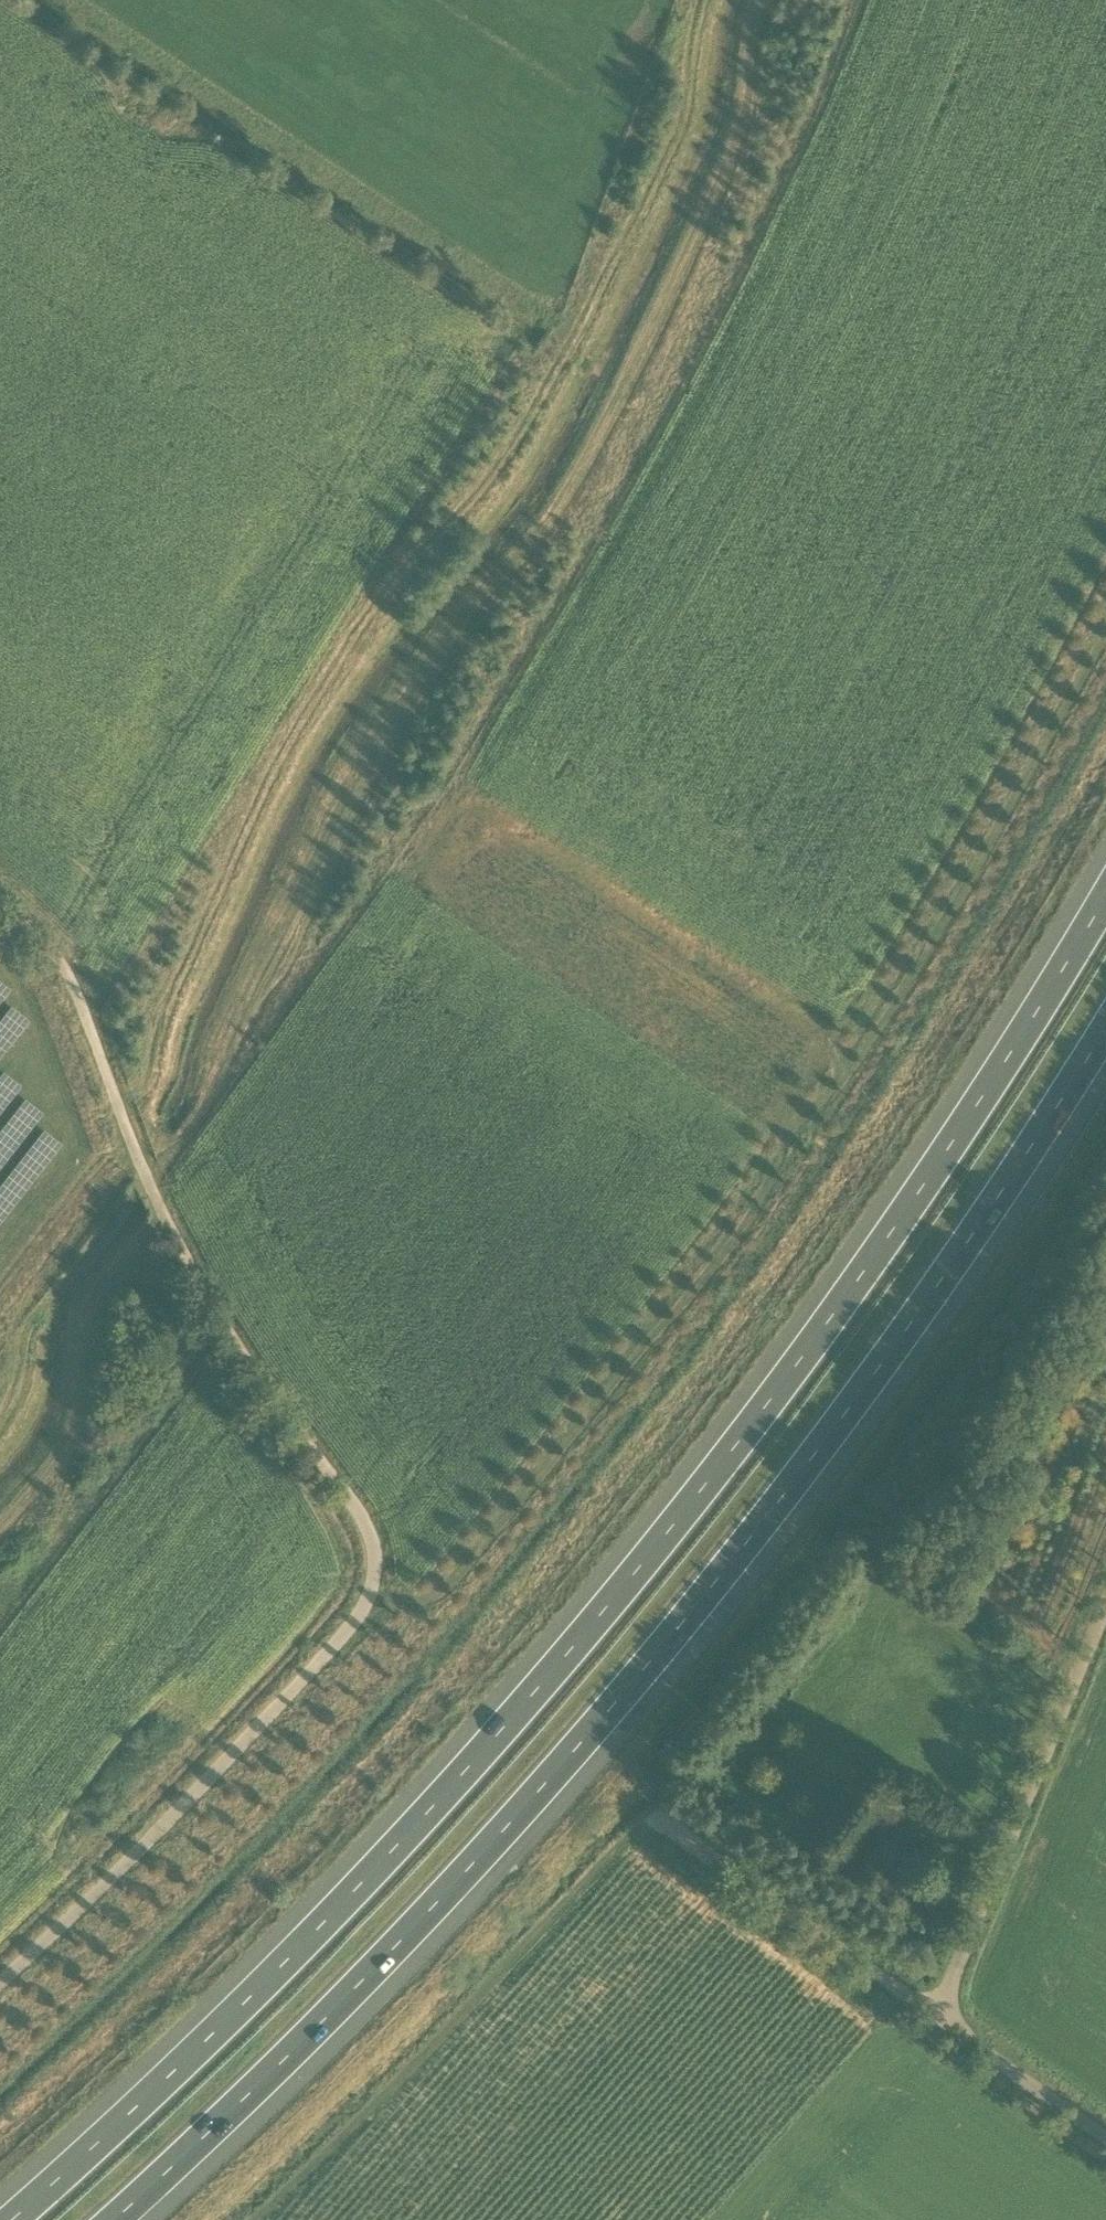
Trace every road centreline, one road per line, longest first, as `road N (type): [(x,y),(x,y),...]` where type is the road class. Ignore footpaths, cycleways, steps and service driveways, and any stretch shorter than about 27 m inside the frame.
road 1 (motorway): [(1105,887),(1006,1060),(857,1281),(645,1555),(371,1874),(9,2219)]
road 2 (motorway): [(111,2219),(411,1931),(709,1591),(915,1318),(1105,1022)]
road 3 (unclassified): [(0,1986),(347,1634),(375,1590),(373,1538),(165,1201),(58,958),(0,897)]
road 4 (unclassified): [(941,2013),(1105,1610)]
road 5 (unclassified): [(941,2013),(670,1824)]
road 6 (unclassified): [(1105,2133),(941,2013)]

